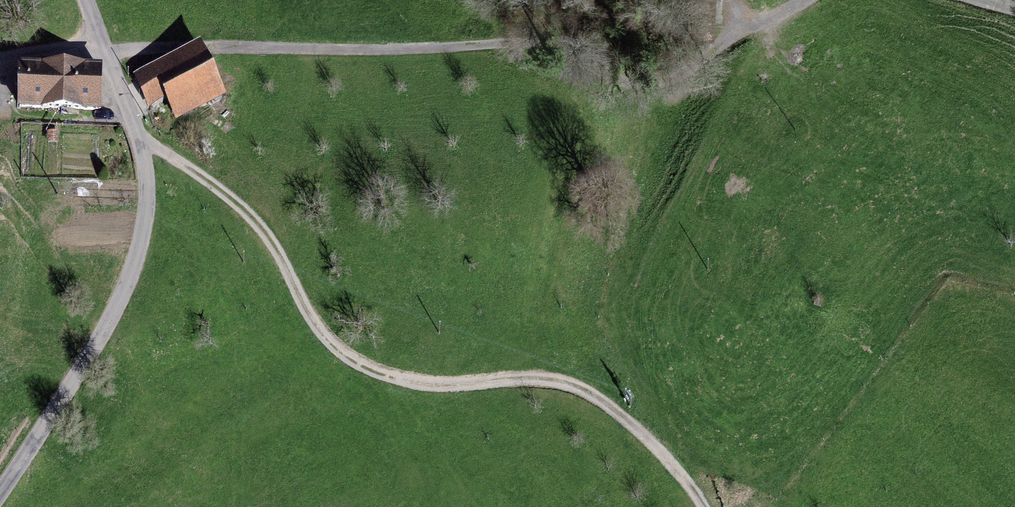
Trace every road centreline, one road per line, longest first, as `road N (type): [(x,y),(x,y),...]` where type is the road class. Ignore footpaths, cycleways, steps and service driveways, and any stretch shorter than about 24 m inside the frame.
road 1 (track): [(811,0),(669,82),(645,87),(589,53),(529,45),(155,47),(0,59)]
road 2 (track): [(139,138),(267,238),(339,357),(412,387),(546,383),(607,401),(658,440),(711,506)]
road 3 (unclassified): [(0,495),(100,347),(135,279),(145,233),(149,189),(139,138),(83,0)]

